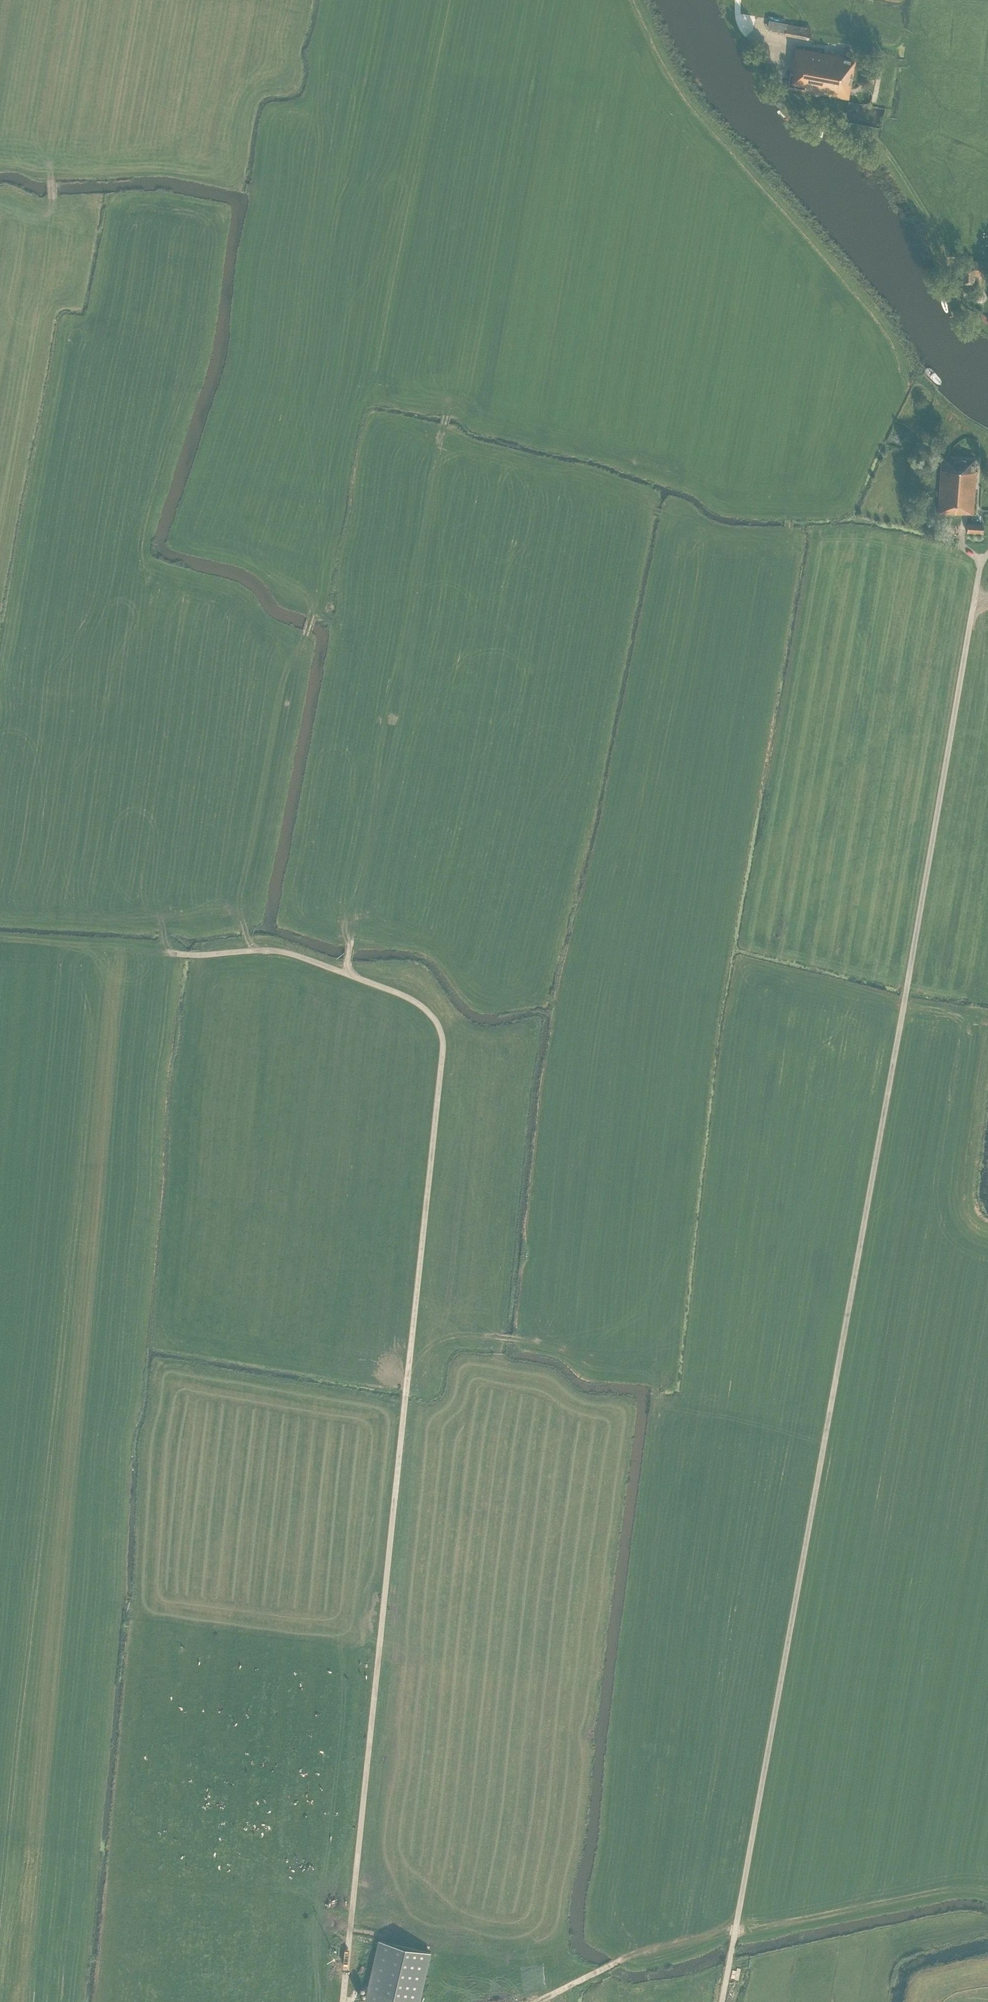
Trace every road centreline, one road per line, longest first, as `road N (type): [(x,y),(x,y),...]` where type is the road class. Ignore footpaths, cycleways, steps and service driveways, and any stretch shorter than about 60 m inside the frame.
road 1 (track): [(342,2001),(440,1035),(412,999),(285,951),(178,955)]

